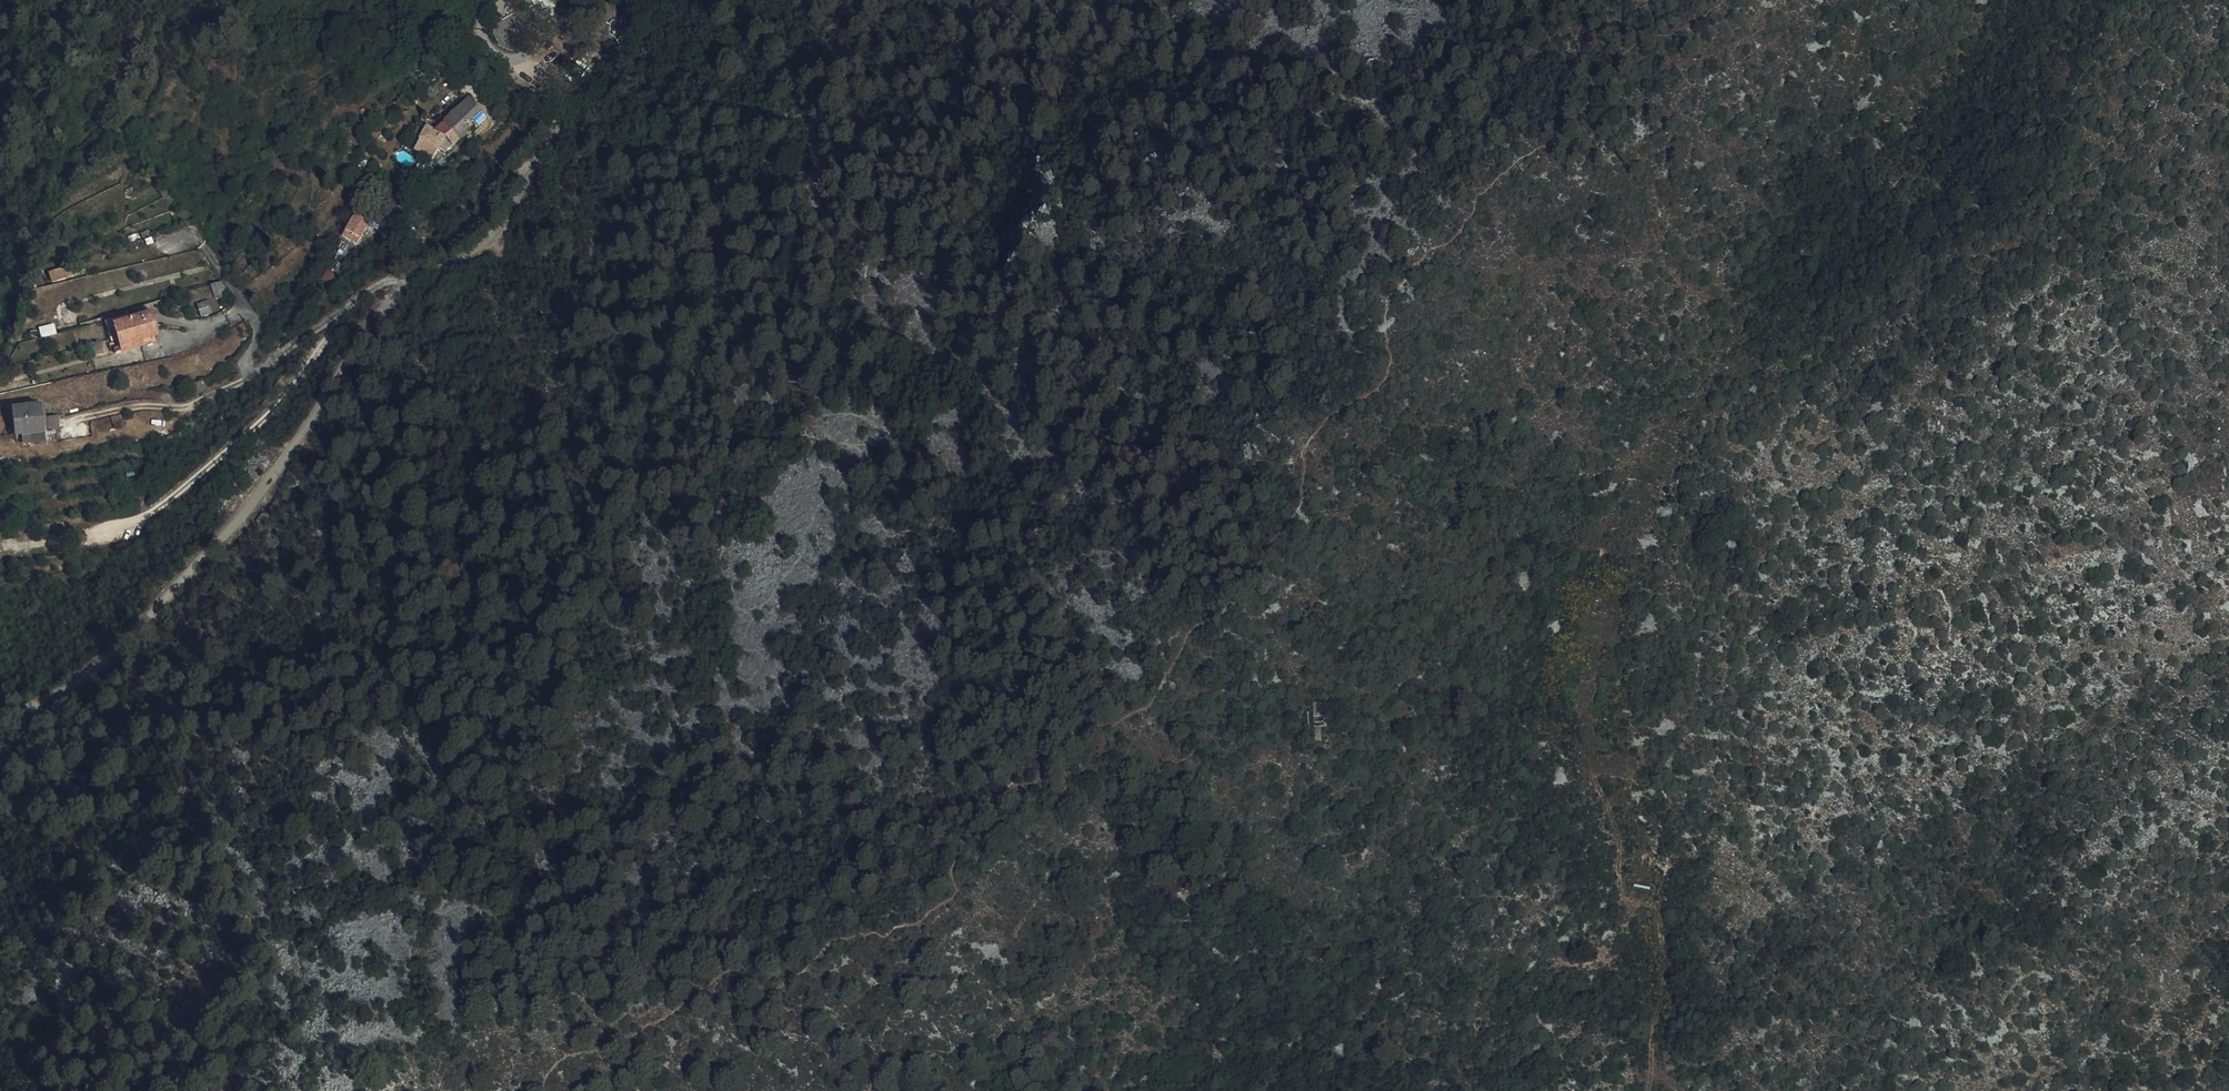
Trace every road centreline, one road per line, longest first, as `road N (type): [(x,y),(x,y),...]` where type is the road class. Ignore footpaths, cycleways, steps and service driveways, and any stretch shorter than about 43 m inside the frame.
road 1 (track): [(417,278),(374,319),(253,505),(81,679),(0,722)]
road 2 (track): [(96,539),(147,515),(198,476),(306,370),(352,307),(375,290),(417,278)]
road 3 (track): [(1649,1090),(1665,978),(1659,913)]

